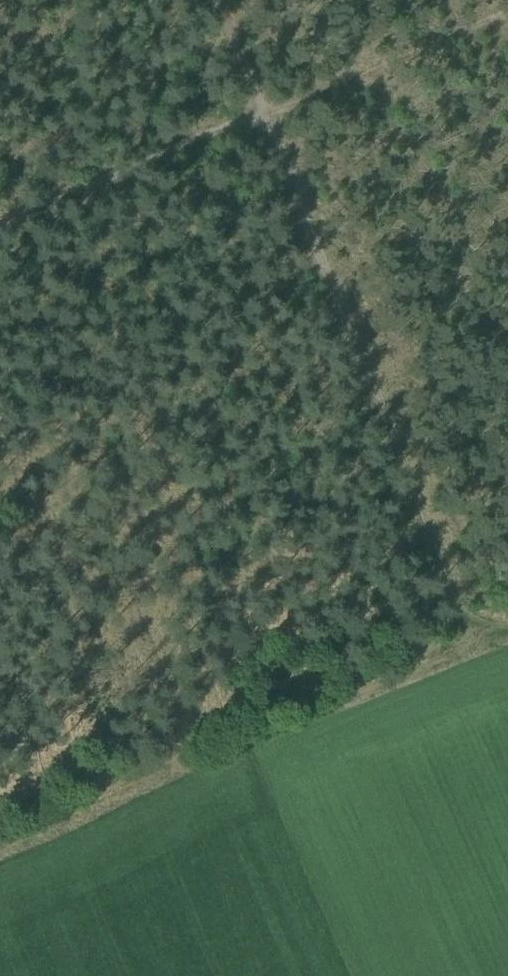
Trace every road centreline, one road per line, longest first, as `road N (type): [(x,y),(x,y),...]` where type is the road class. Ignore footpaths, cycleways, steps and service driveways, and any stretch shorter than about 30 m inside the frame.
road 1 (track): [(220,0),(461,595),(491,633),(507,626)]
road 2 (track): [(491,633),(130,788)]
road 3 (track): [(266,115),(0,225)]

